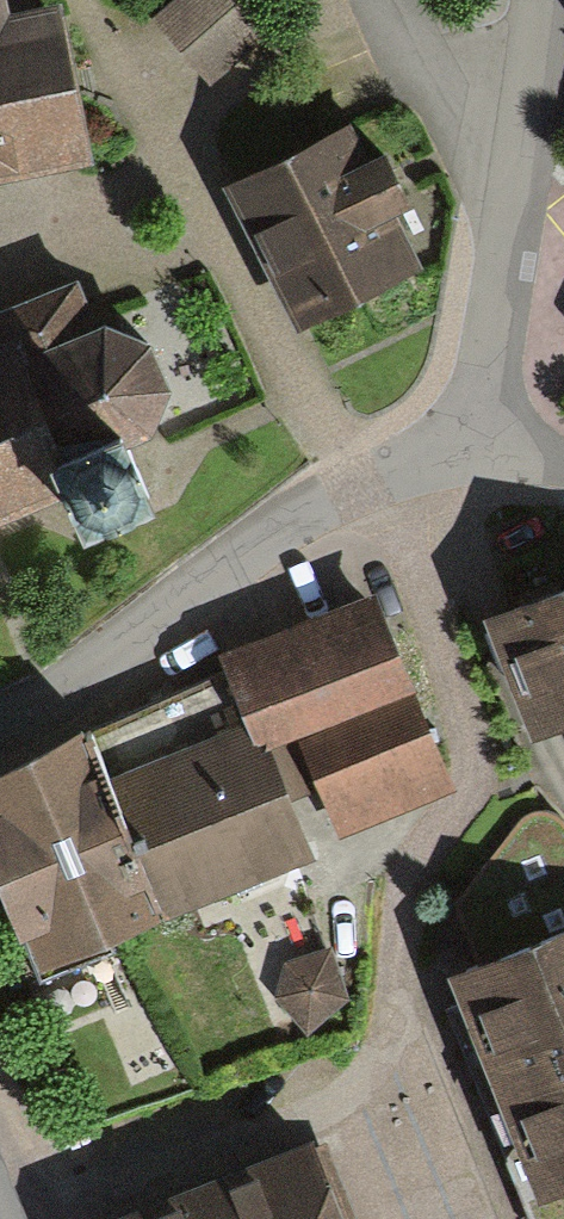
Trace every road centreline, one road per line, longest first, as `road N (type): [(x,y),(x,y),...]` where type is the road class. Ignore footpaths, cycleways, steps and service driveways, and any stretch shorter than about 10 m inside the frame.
road 1 (residential): [(466,429),(0,724)]
road 2 (residential): [(527,0),(489,313),(466,429)]

